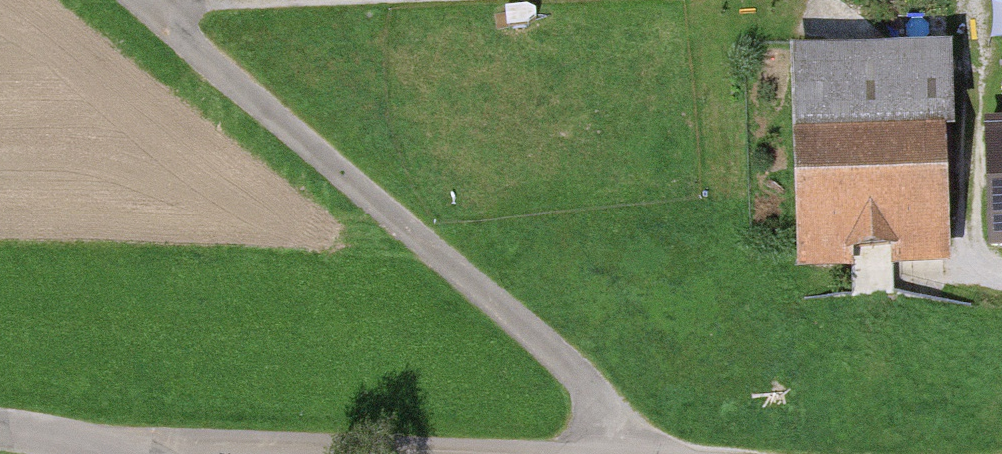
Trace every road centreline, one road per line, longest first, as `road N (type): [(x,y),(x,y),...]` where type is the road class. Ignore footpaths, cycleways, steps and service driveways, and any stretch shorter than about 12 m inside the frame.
road 1 (track): [(601,453),(603,418),(575,373),(137,0)]
road 2 (track): [(113,451),(207,444),(487,453)]
road 3 (track): [(143,5),(332,0)]
road 4 (unclassified): [(0,433),(120,453)]

